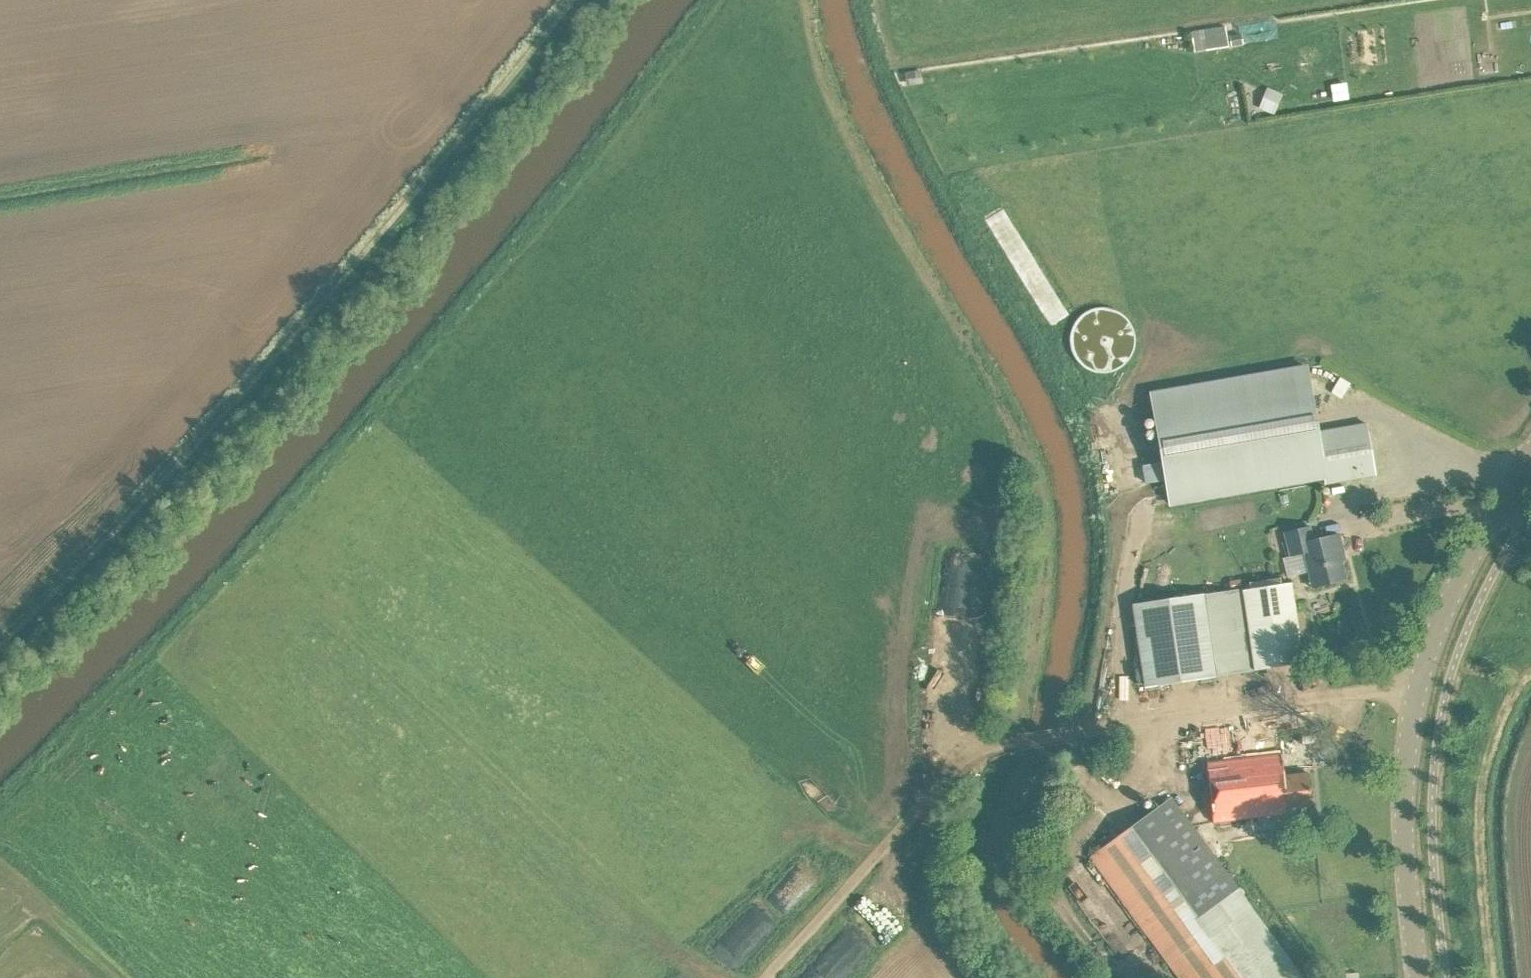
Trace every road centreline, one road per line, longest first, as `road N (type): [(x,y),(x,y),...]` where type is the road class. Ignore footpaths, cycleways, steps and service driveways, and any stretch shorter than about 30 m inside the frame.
road 1 (secondary): [(1417,977),(1405,781),(1415,696),(1447,602),(1530,465)]

